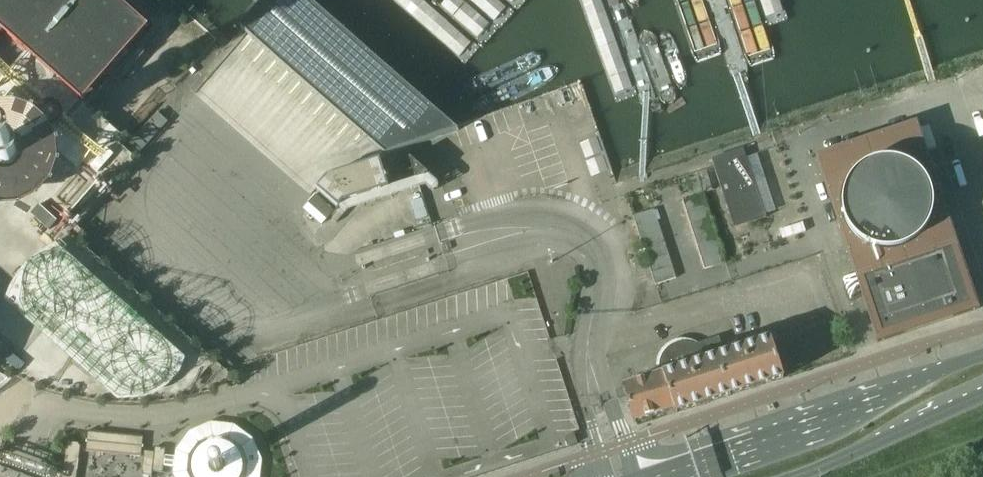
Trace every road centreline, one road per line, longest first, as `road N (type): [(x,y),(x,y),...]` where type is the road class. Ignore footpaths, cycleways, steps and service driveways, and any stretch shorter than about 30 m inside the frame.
road 1 (secondary): [(982,353),(646,476)]
road 2 (secondary): [(791,476),(982,392)]

